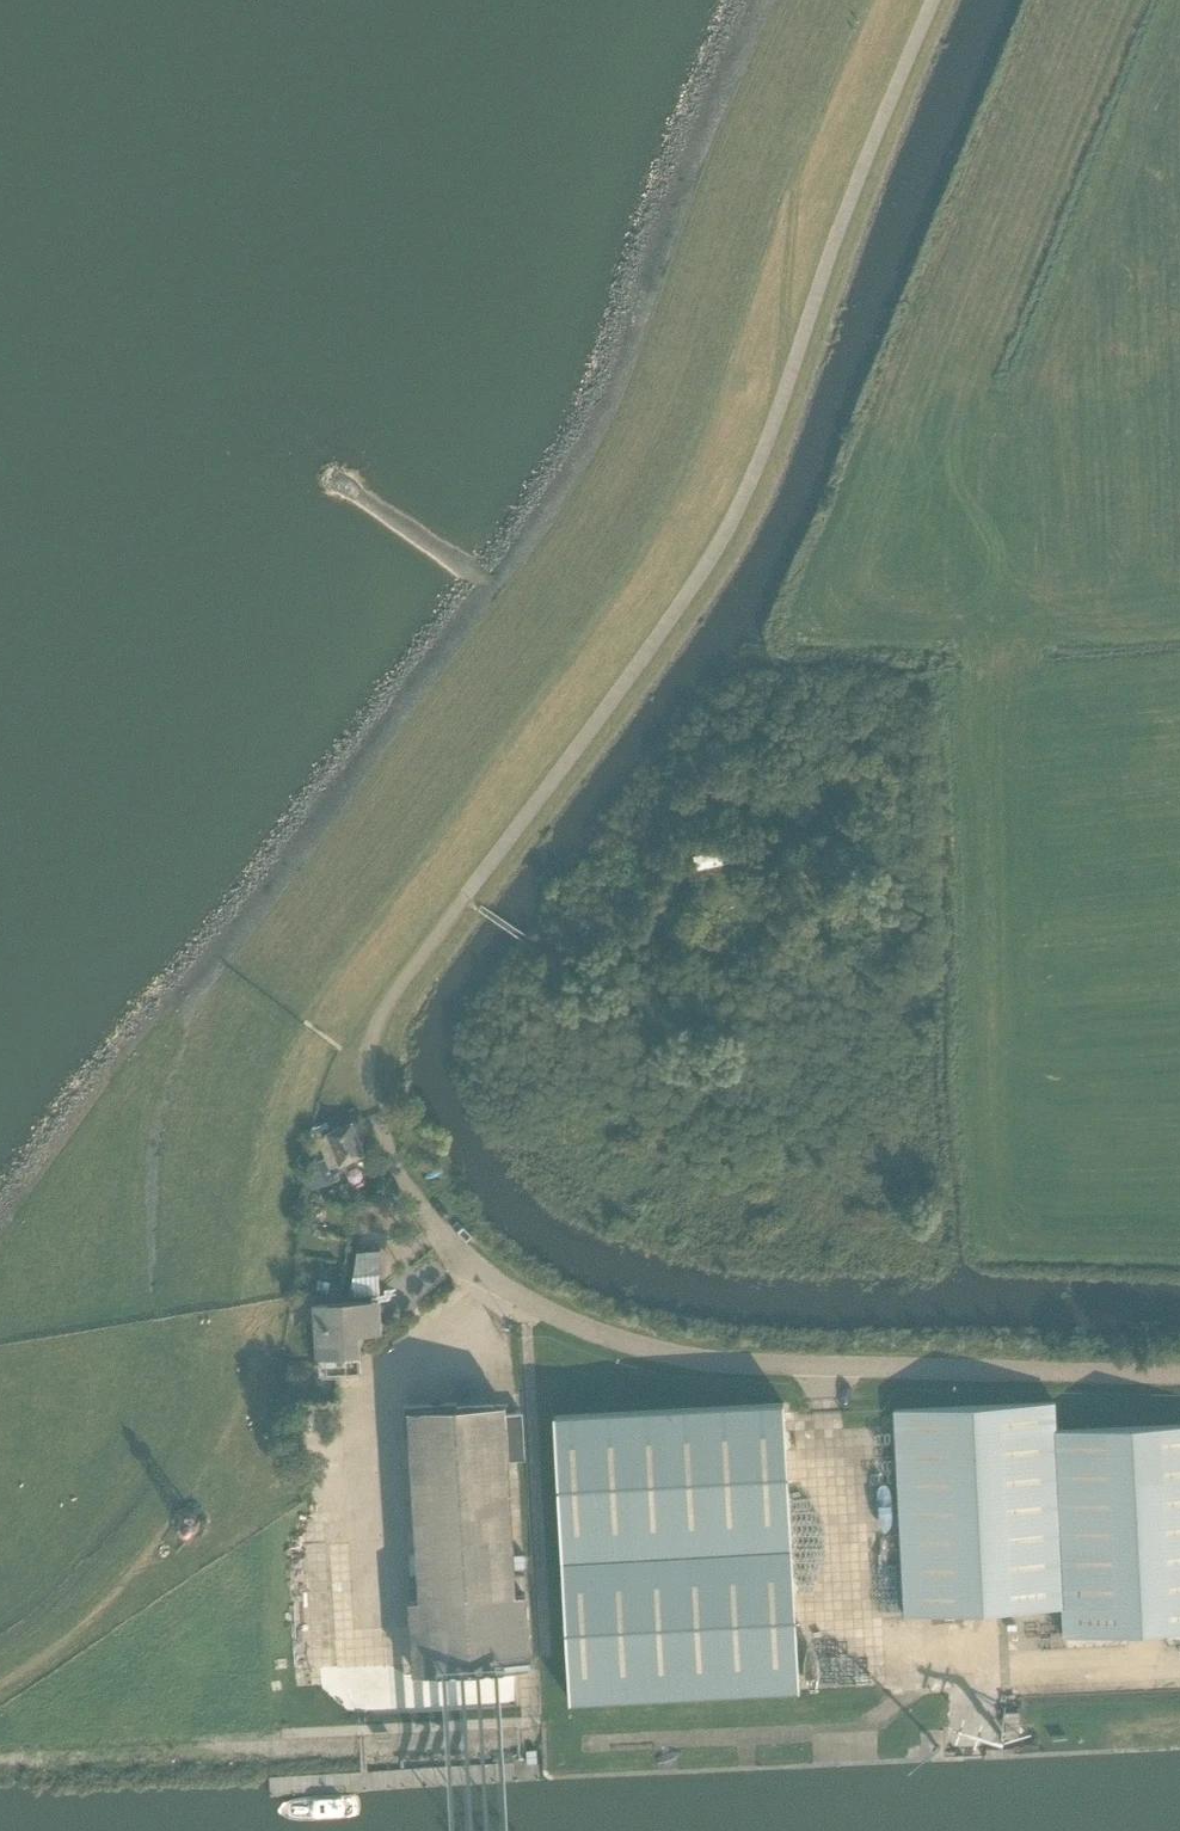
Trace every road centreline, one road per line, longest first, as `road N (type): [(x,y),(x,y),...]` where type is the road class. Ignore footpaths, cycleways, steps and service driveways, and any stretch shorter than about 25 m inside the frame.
road 1 (unclassified): [(1179,1375),(749,1364),(583,1330),(461,1260),(412,1191),(380,1126)]
road 2 (track): [(547,1664),(528,1336)]
road 3 (track): [(783,396),(792,174)]
road 4 (track): [(1045,1723),(1179,1718)]

